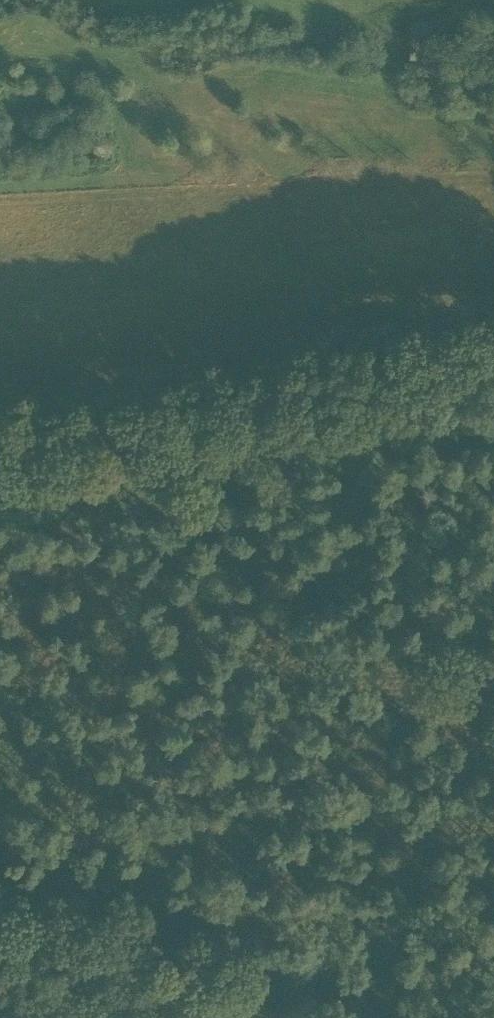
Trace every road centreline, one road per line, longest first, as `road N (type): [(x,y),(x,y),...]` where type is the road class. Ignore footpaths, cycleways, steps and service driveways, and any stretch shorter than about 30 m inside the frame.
road 1 (track): [(0,469),(493,361)]

